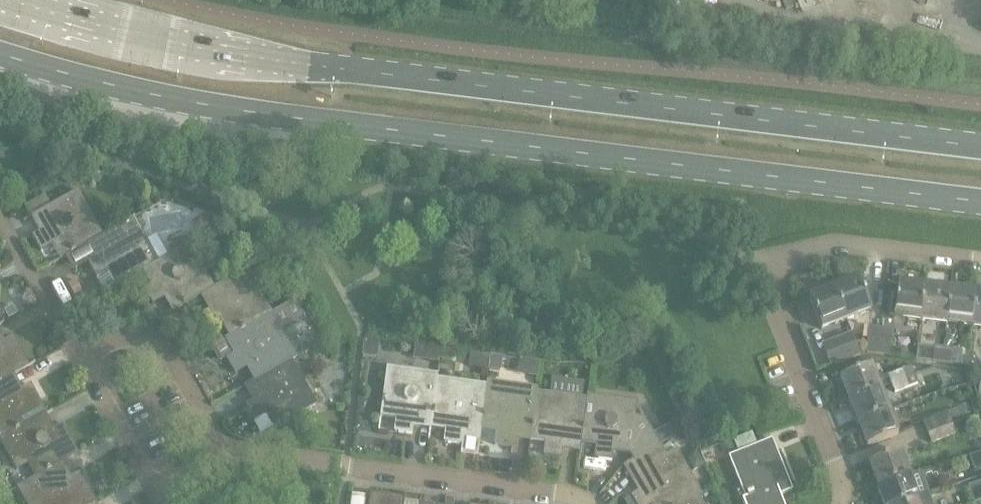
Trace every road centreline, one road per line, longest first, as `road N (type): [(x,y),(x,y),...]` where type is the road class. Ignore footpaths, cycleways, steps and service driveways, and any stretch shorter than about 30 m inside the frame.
road 1 (primary): [(0,54),(80,80),(207,105),(980,203)]
road 2 (primary): [(980,144),(239,57),(19,0)]
road 3 (residential): [(843,503),(839,461),(775,319),(768,287),(781,258),(822,246),(980,262)]
road 4 (residential): [(223,455),(591,503)]
road 5 (residential): [(223,455),(164,351),(120,342),(78,359)]
road 6 (residential): [(0,219),(78,359)]
road 7 (residential): [(78,359),(156,495)]

